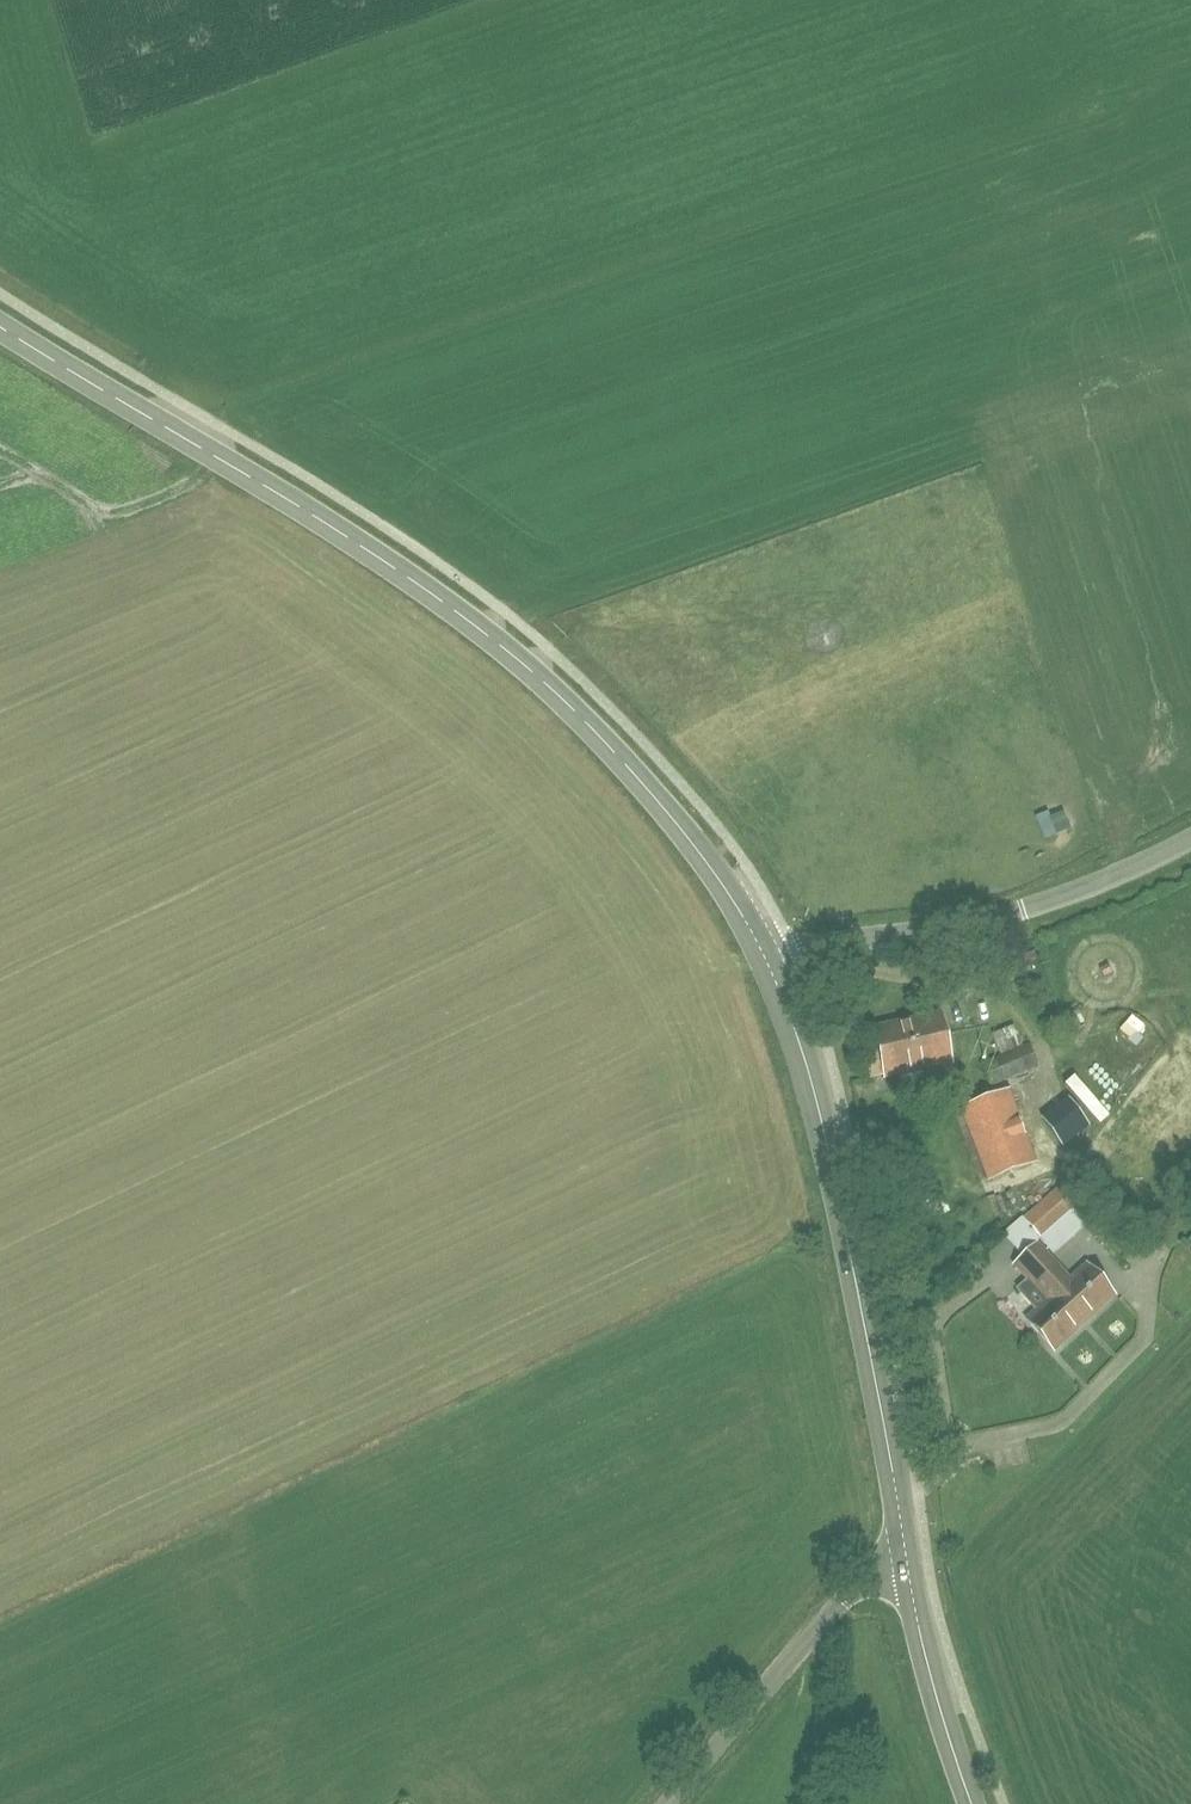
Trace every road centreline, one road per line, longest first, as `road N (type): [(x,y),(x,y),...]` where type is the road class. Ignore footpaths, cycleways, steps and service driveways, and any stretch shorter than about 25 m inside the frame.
road 1 (secondary): [(775,970),(685,833),(579,718),(482,632),(385,563),(0,328)]
road 2 (secondary): [(905,1568),(858,1270),(816,1082),(775,970)]
road 3 (unclassified): [(775,970),(1032,913),(1190,845)]
road 4 (unclassified): [(667,1803),(849,1590),(905,1568)]
road 5 (secondary): [(973,1803),(905,1568)]

